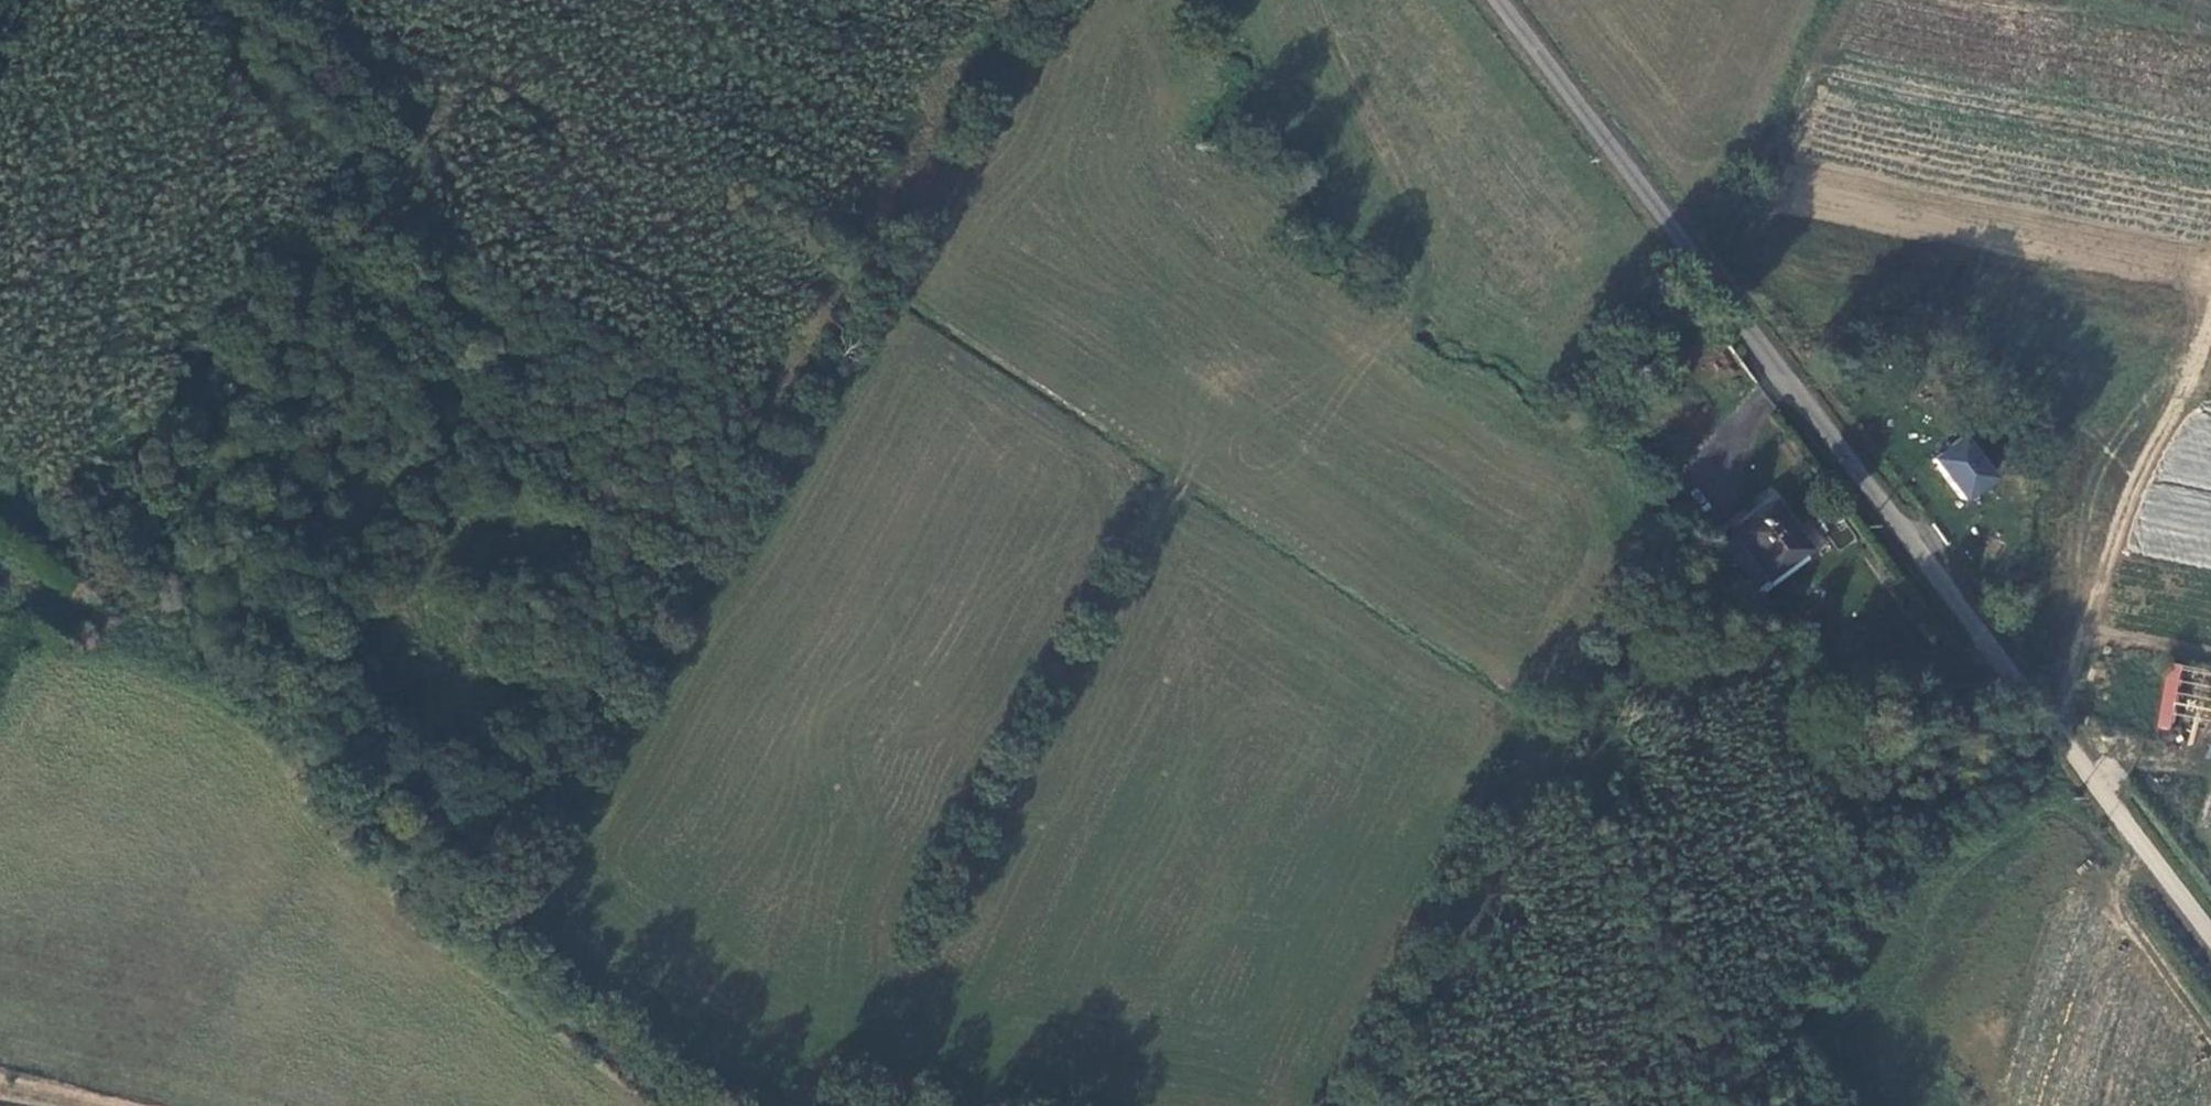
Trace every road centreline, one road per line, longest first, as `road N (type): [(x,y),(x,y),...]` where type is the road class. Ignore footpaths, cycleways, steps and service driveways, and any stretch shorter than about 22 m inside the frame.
road 1 (unclassified): [(2210,934),(2110,778),(1504,0)]

